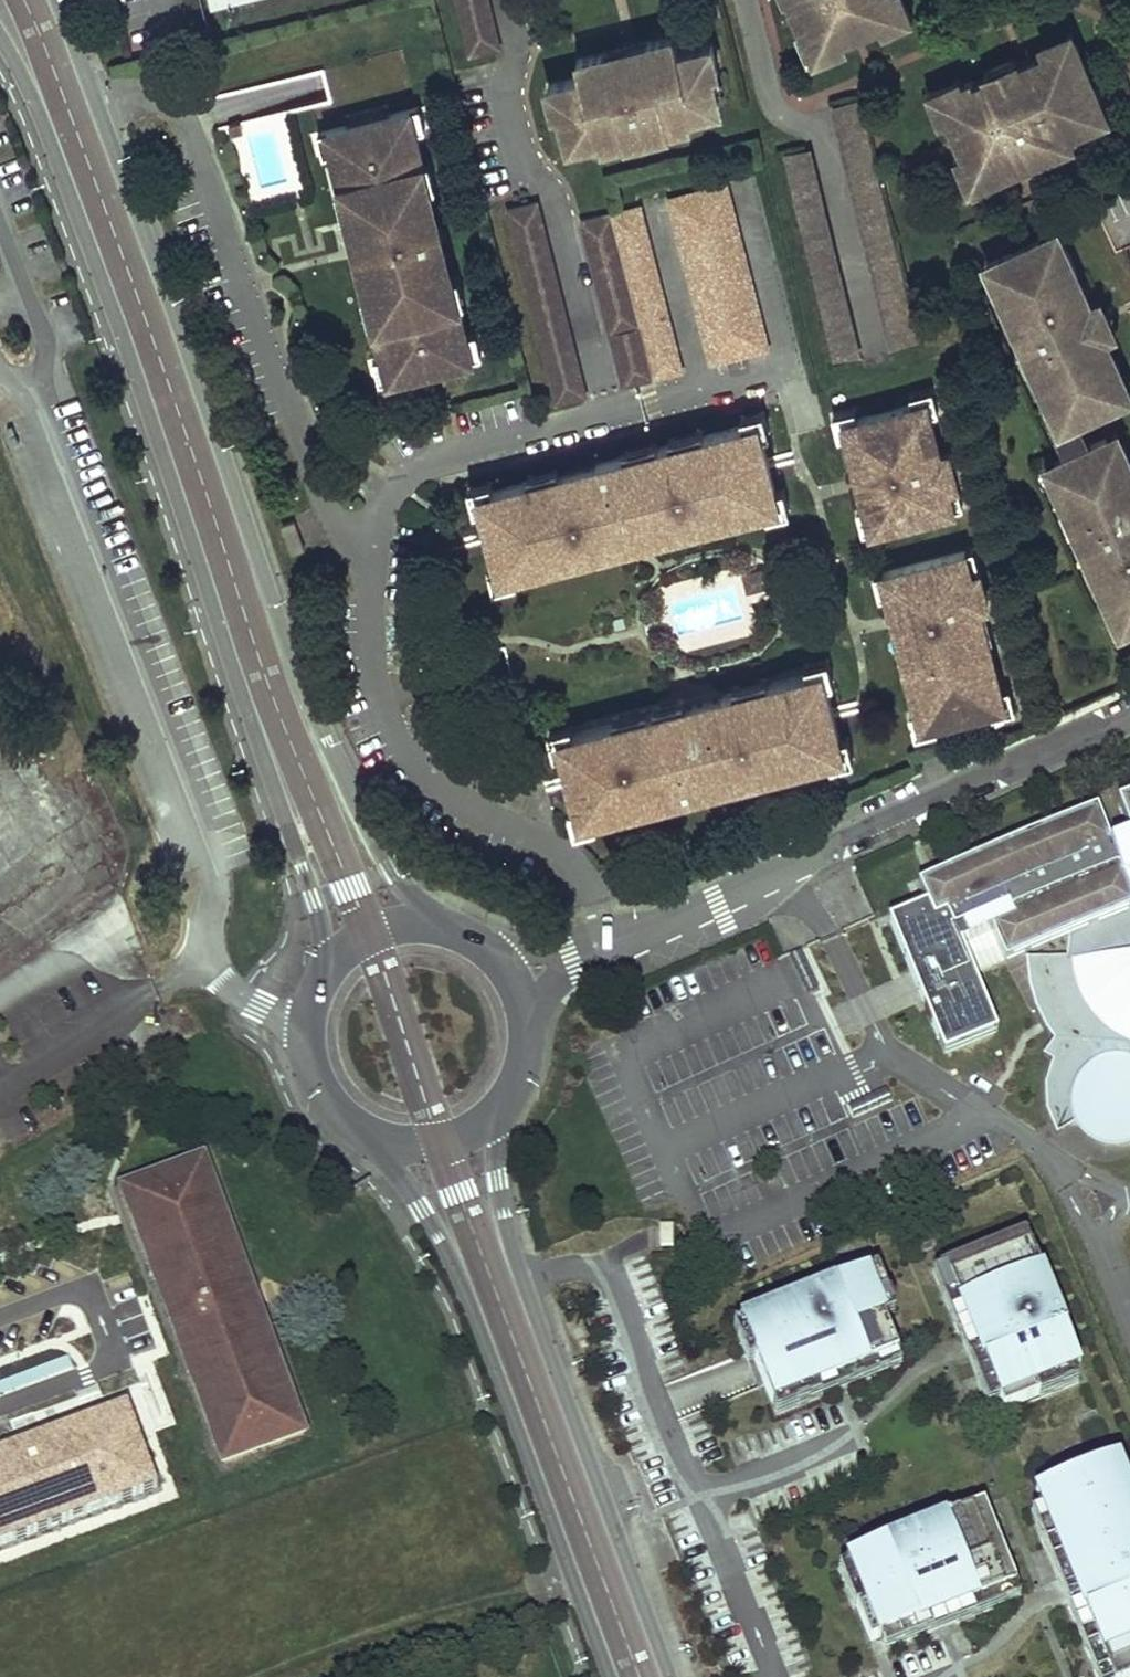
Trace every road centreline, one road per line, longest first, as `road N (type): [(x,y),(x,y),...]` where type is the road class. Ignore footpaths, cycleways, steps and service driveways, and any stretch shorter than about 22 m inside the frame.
road 1 (tertiary): [(0,38),(36,107),(137,381),(314,902),(319,976)]
road 2 (tertiary): [(440,926),(393,871),(309,703),(92,94)]
road 3 (residential): [(504,0),(517,47),(506,91),(523,160),(554,198),(609,417),(428,463),(400,480),(376,523),(369,573)]
road 4 (tertiary): [(670,1676),(533,1310),(497,1177),(495,1111)]
road 5 (residential): [(92,94),(138,91),(177,108),(328,508),(369,573)]
road 6 (tertiary): [(377,1139),(464,1286),(608,1676)]
road 7 (residential): [(607,942),(717,901),(1129,713)]
road 8 (residential): [(369,573),(382,699),(407,751),(469,808),(578,862),(607,942)]
road 9 (tertiary): [(319,976),(303,1021),(311,1077),(344,1121),(377,1139)]
road 10 (tertiary): [(495,1111),(518,1077),(526,1036),(510,977)]
road 11 (tertiary): [(440,926),(369,933),(319,976)]
road 12 (tertiary): [(377,1139),(440,1143),(495,1111)]

